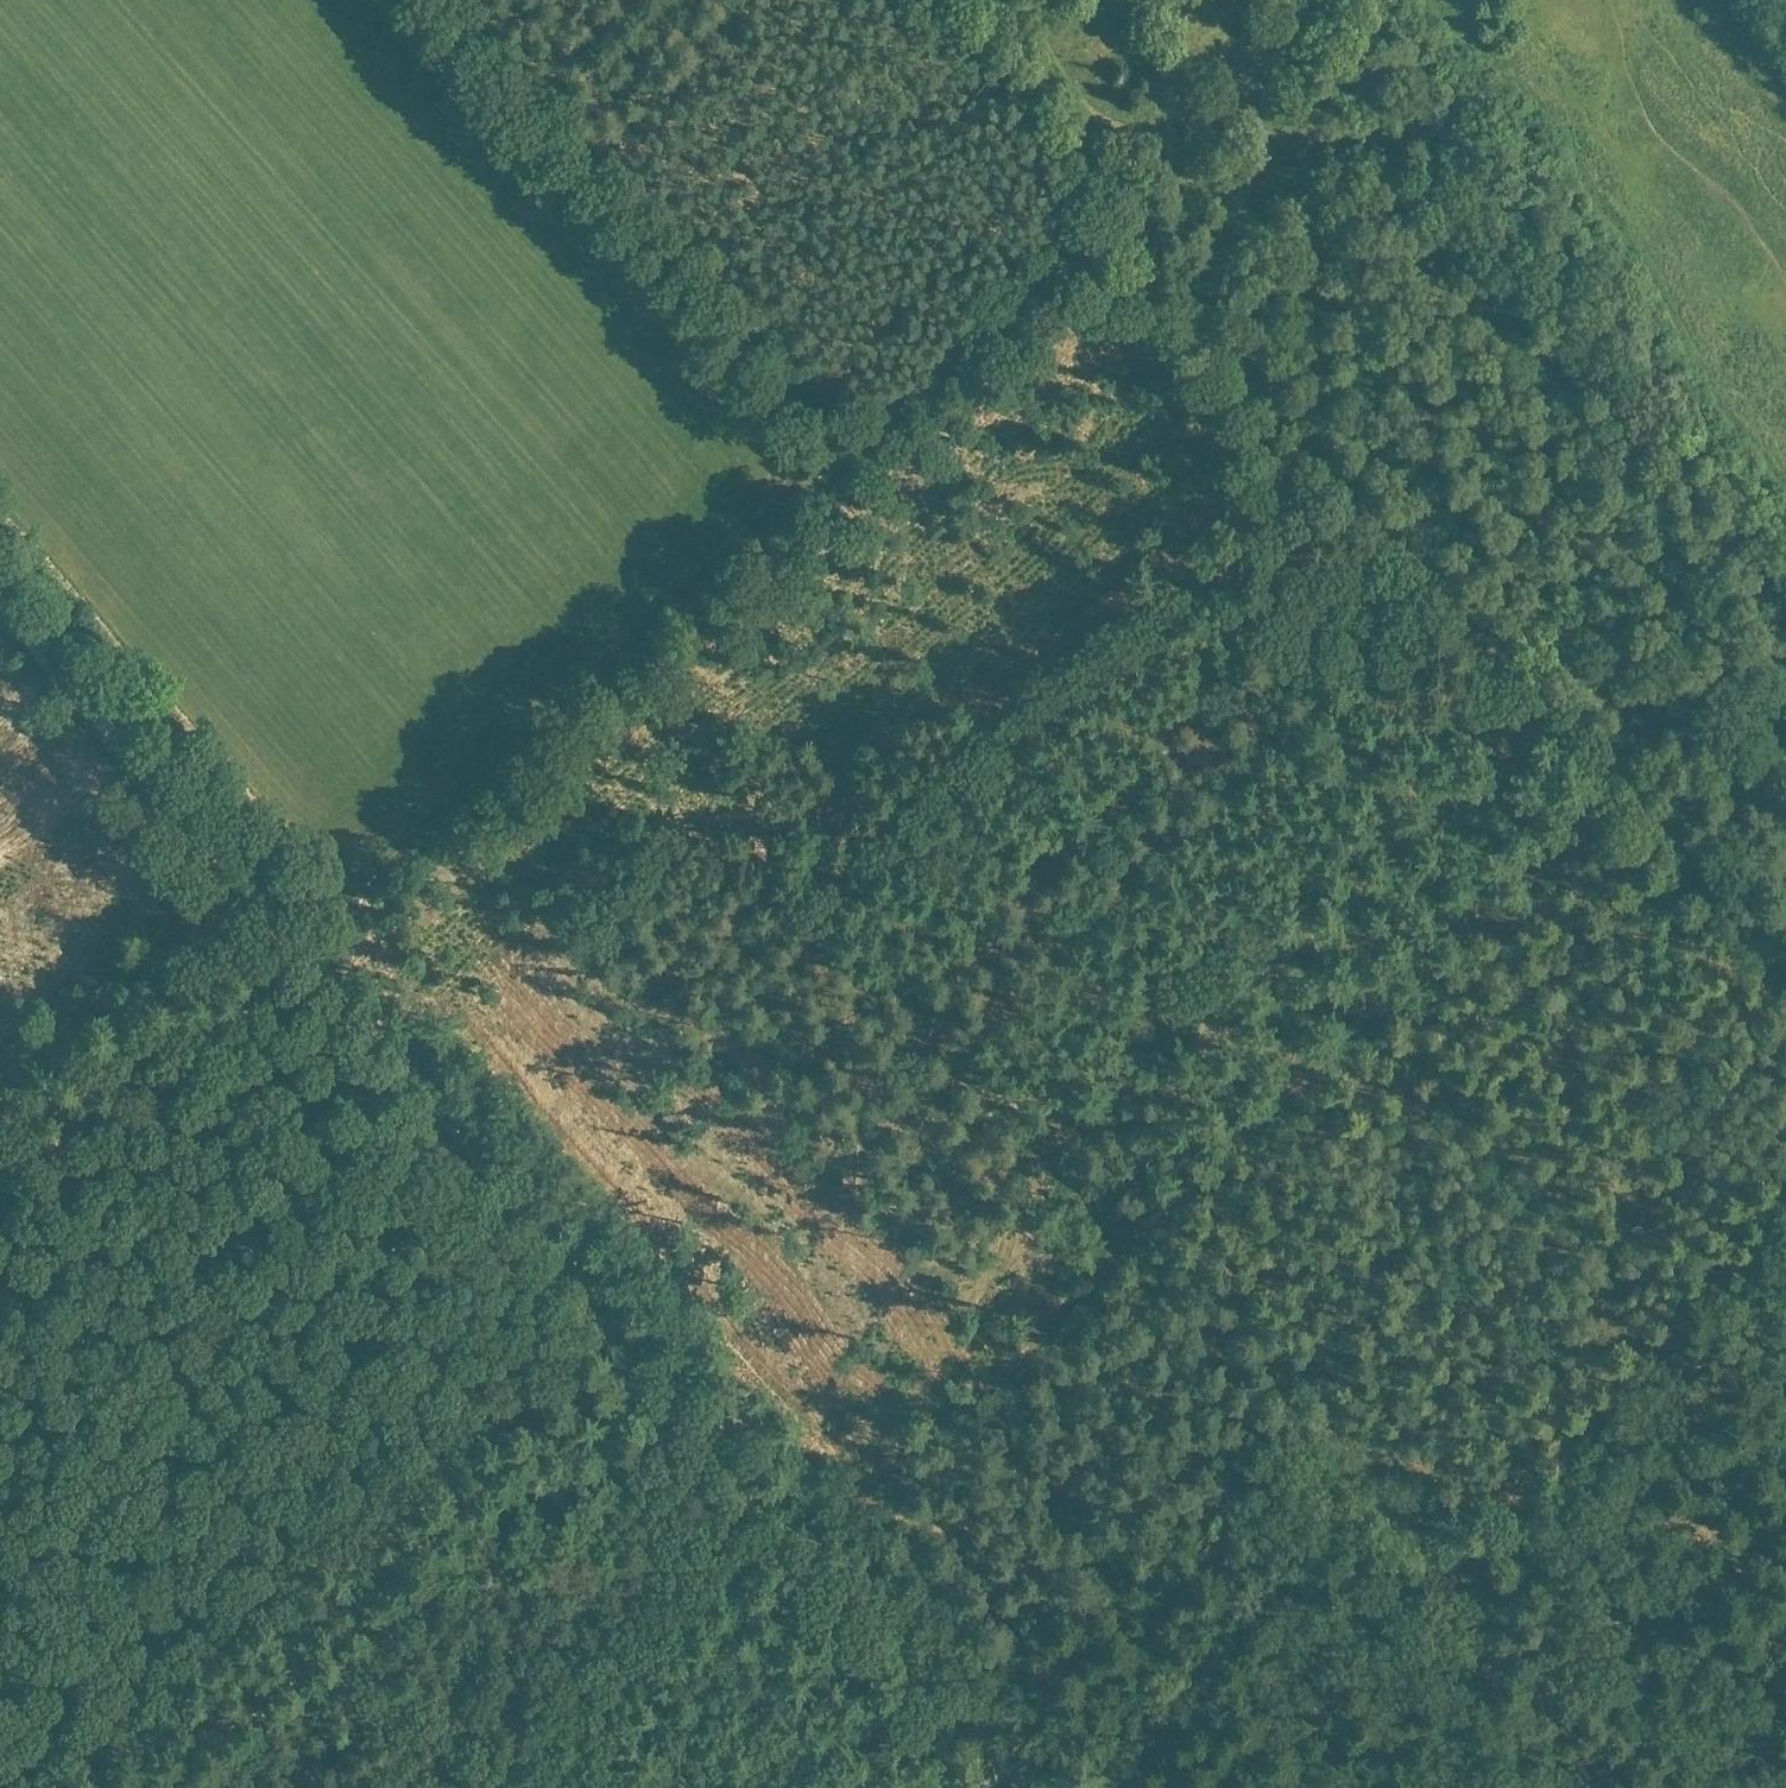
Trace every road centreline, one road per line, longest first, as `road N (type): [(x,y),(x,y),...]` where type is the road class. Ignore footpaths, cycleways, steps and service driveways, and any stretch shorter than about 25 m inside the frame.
road 1 (track): [(0,610),(223,878),(1012,1770)]
road 2 (track): [(223,878),(0,1071)]

